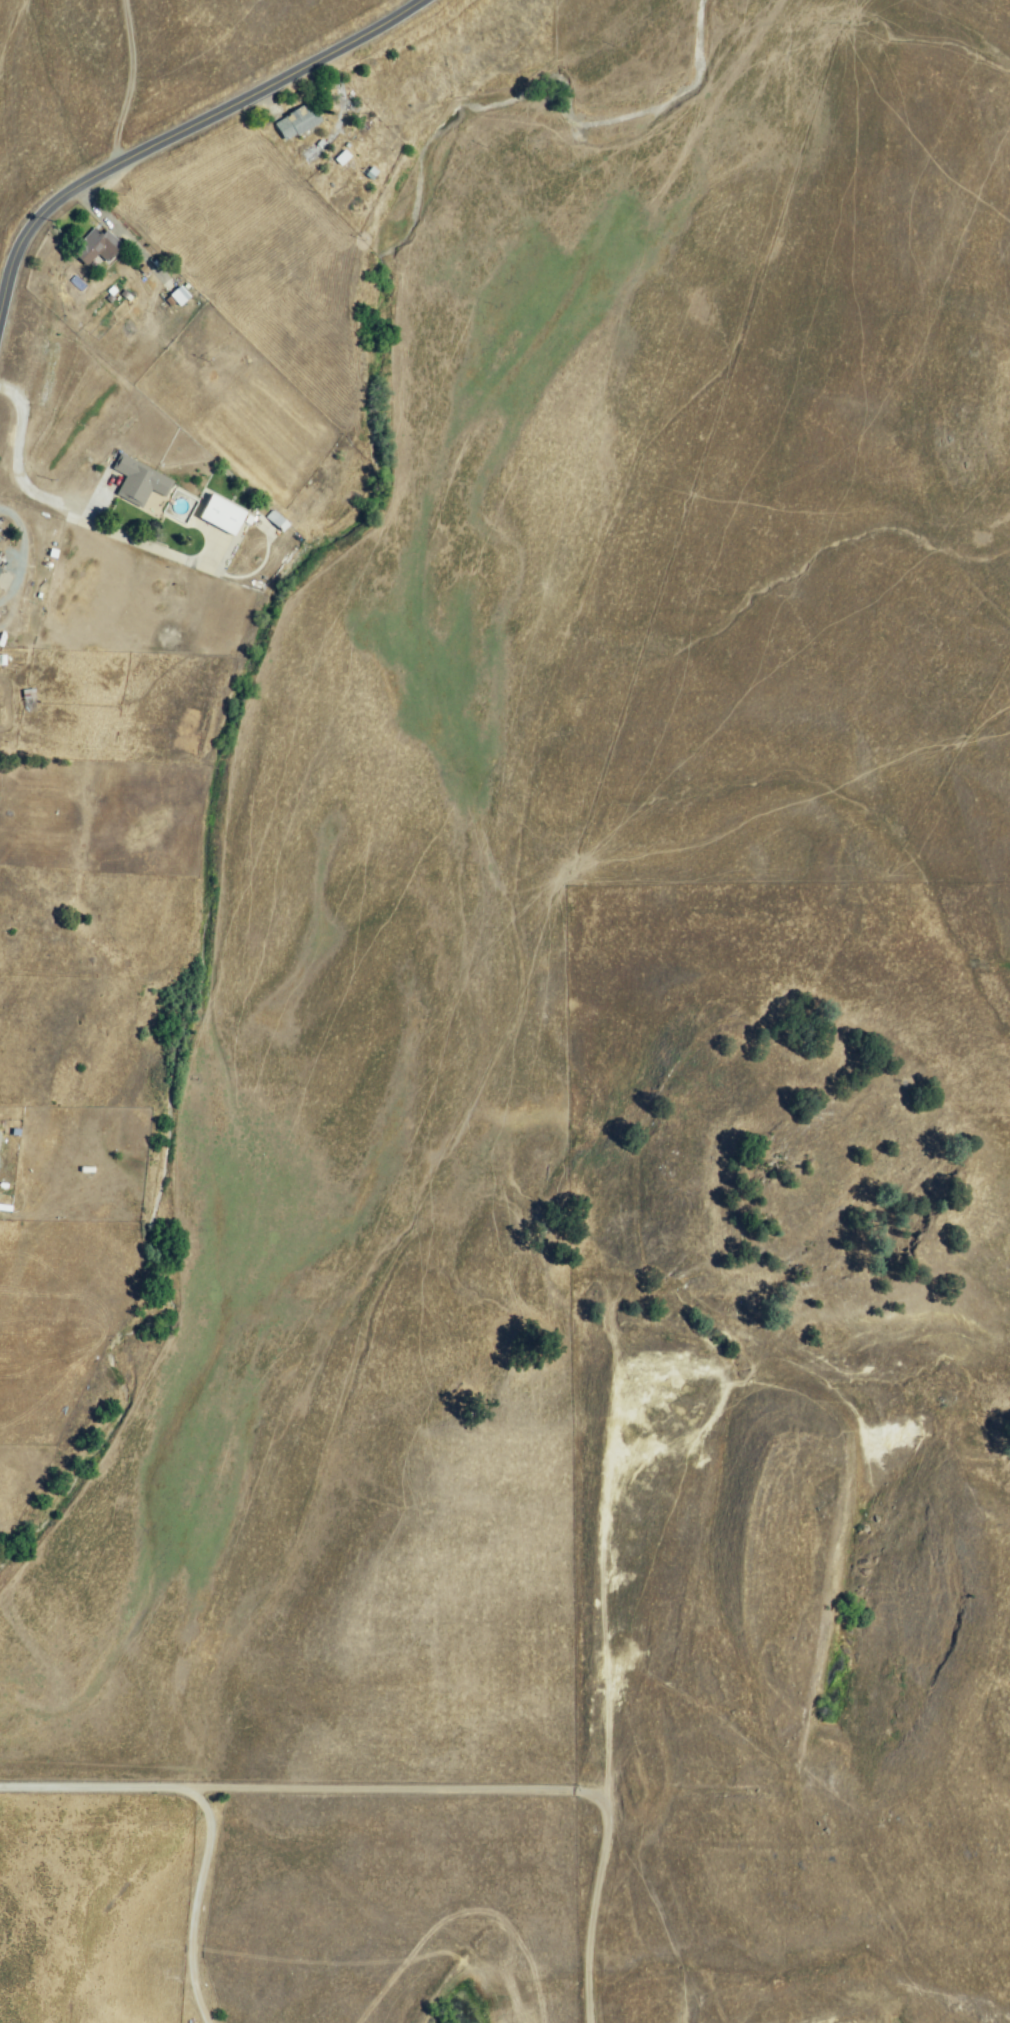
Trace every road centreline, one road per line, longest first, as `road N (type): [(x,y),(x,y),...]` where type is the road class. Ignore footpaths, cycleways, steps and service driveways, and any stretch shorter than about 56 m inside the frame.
road 1 (tertiary): [(0,319),(29,233),(67,197),(428,0)]

